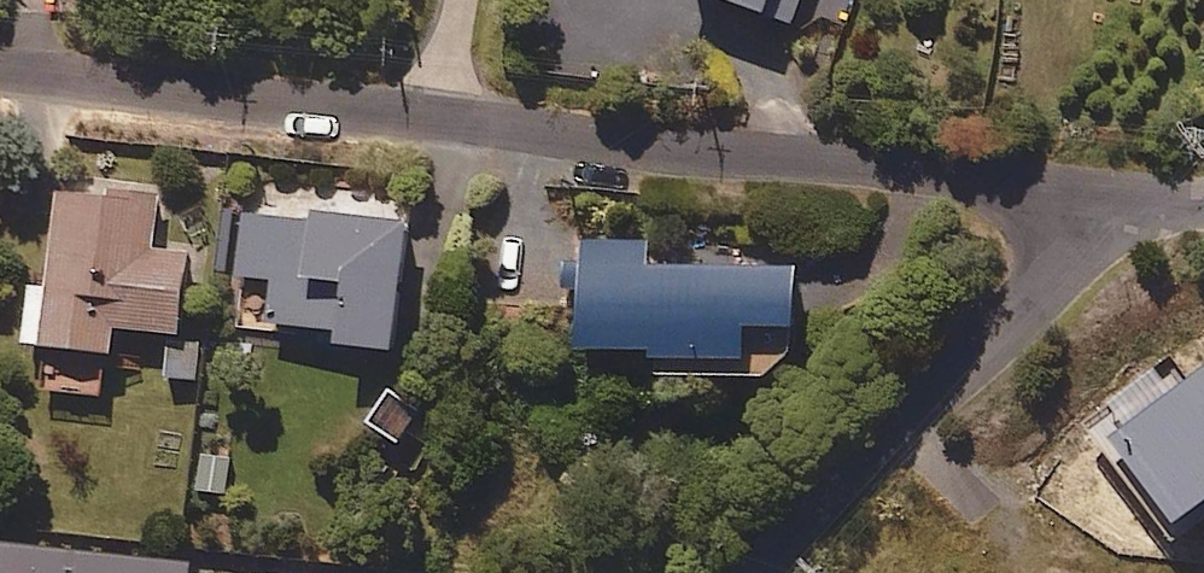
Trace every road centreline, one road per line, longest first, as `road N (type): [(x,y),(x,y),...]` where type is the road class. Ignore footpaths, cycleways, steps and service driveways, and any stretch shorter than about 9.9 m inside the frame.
road 1 (residential): [(1190,186),(460,111)]
road 2 (residential): [(851,572),(1190,186)]
road 3 (residential): [(460,111),(0,65)]

